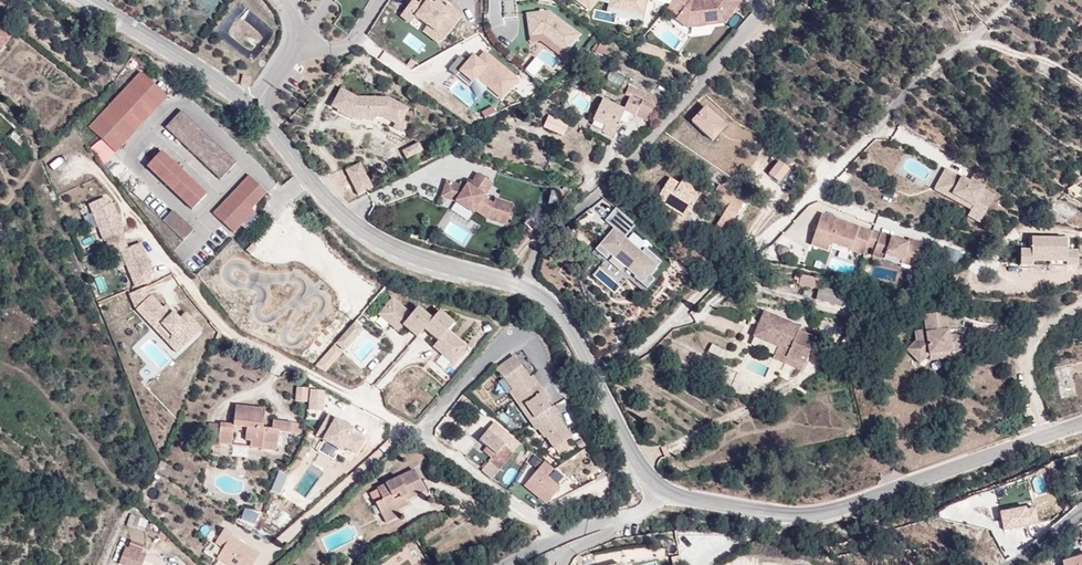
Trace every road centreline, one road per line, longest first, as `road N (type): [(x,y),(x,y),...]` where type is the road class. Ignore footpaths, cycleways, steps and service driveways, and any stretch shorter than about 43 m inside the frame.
road 1 (unclassified): [(641,466),(546,514),(529,514),(420,433),(236,339),(172,268)]
road 2 (unclassified): [(594,374),(629,357),(727,263),(769,237),(938,61),(970,40)]
road 3 (residential): [(594,374),(552,301),(410,254),(366,231),(250,108)]
road 4 (residential): [(1044,436),(817,514),(661,489)]
road 5 (residential): [(250,108),(88,0)]
road 6 (unclassified): [(661,489),(637,512),(504,564)]
road 7 (unclassified): [(1044,436),(1024,361),(1046,325),(1081,306)]
road 8 (residential): [(250,108),(295,42),(293,17),(278,0)]

